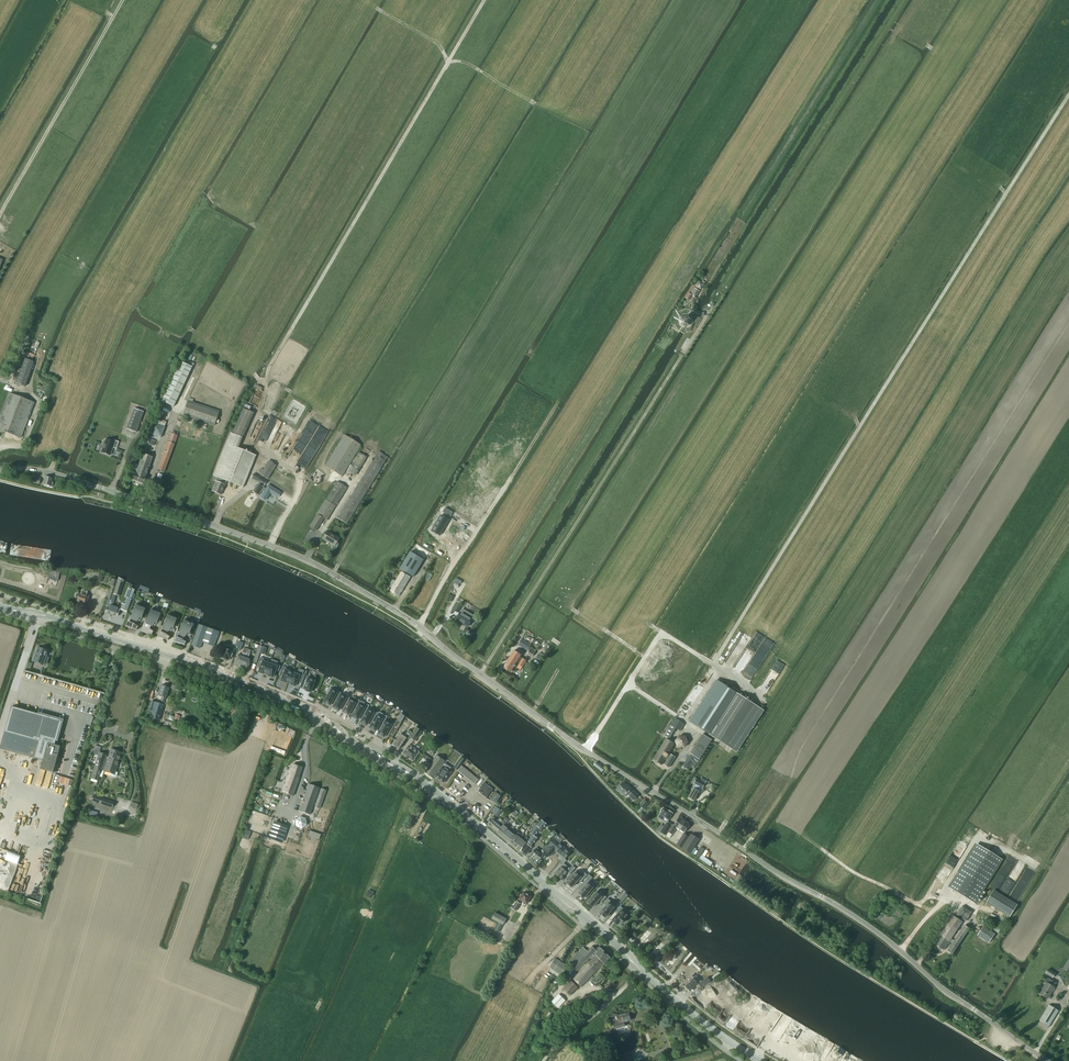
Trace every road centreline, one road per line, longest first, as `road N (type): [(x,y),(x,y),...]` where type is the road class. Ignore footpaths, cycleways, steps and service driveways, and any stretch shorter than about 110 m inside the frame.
road 1 (tertiary): [(1048,1060),(863,922),(589,753),(413,621),(333,573),(101,487),(50,472),(0,470)]
road 2 (track): [(698,693),(1068,97)]
road 3 (track): [(748,853),(793,781),(805,741),(1068,322)]
road 4 (track): [(216,526),(260,453),(247,443),(269,369),(484,0)]
road 5 (track): [(487,663),(717,303)]
road 6 (track): [(689,463),(590,619),(698,693)]
road 7 (secondary): [(320,718),(53,618)]
road 8 (track): [(539,106),(448,61),(440,46),(376,8)]
road 9 (secondary): [(559,897),(429,786)]
road 10 (secondary): [(760,1060),(647,976)]

